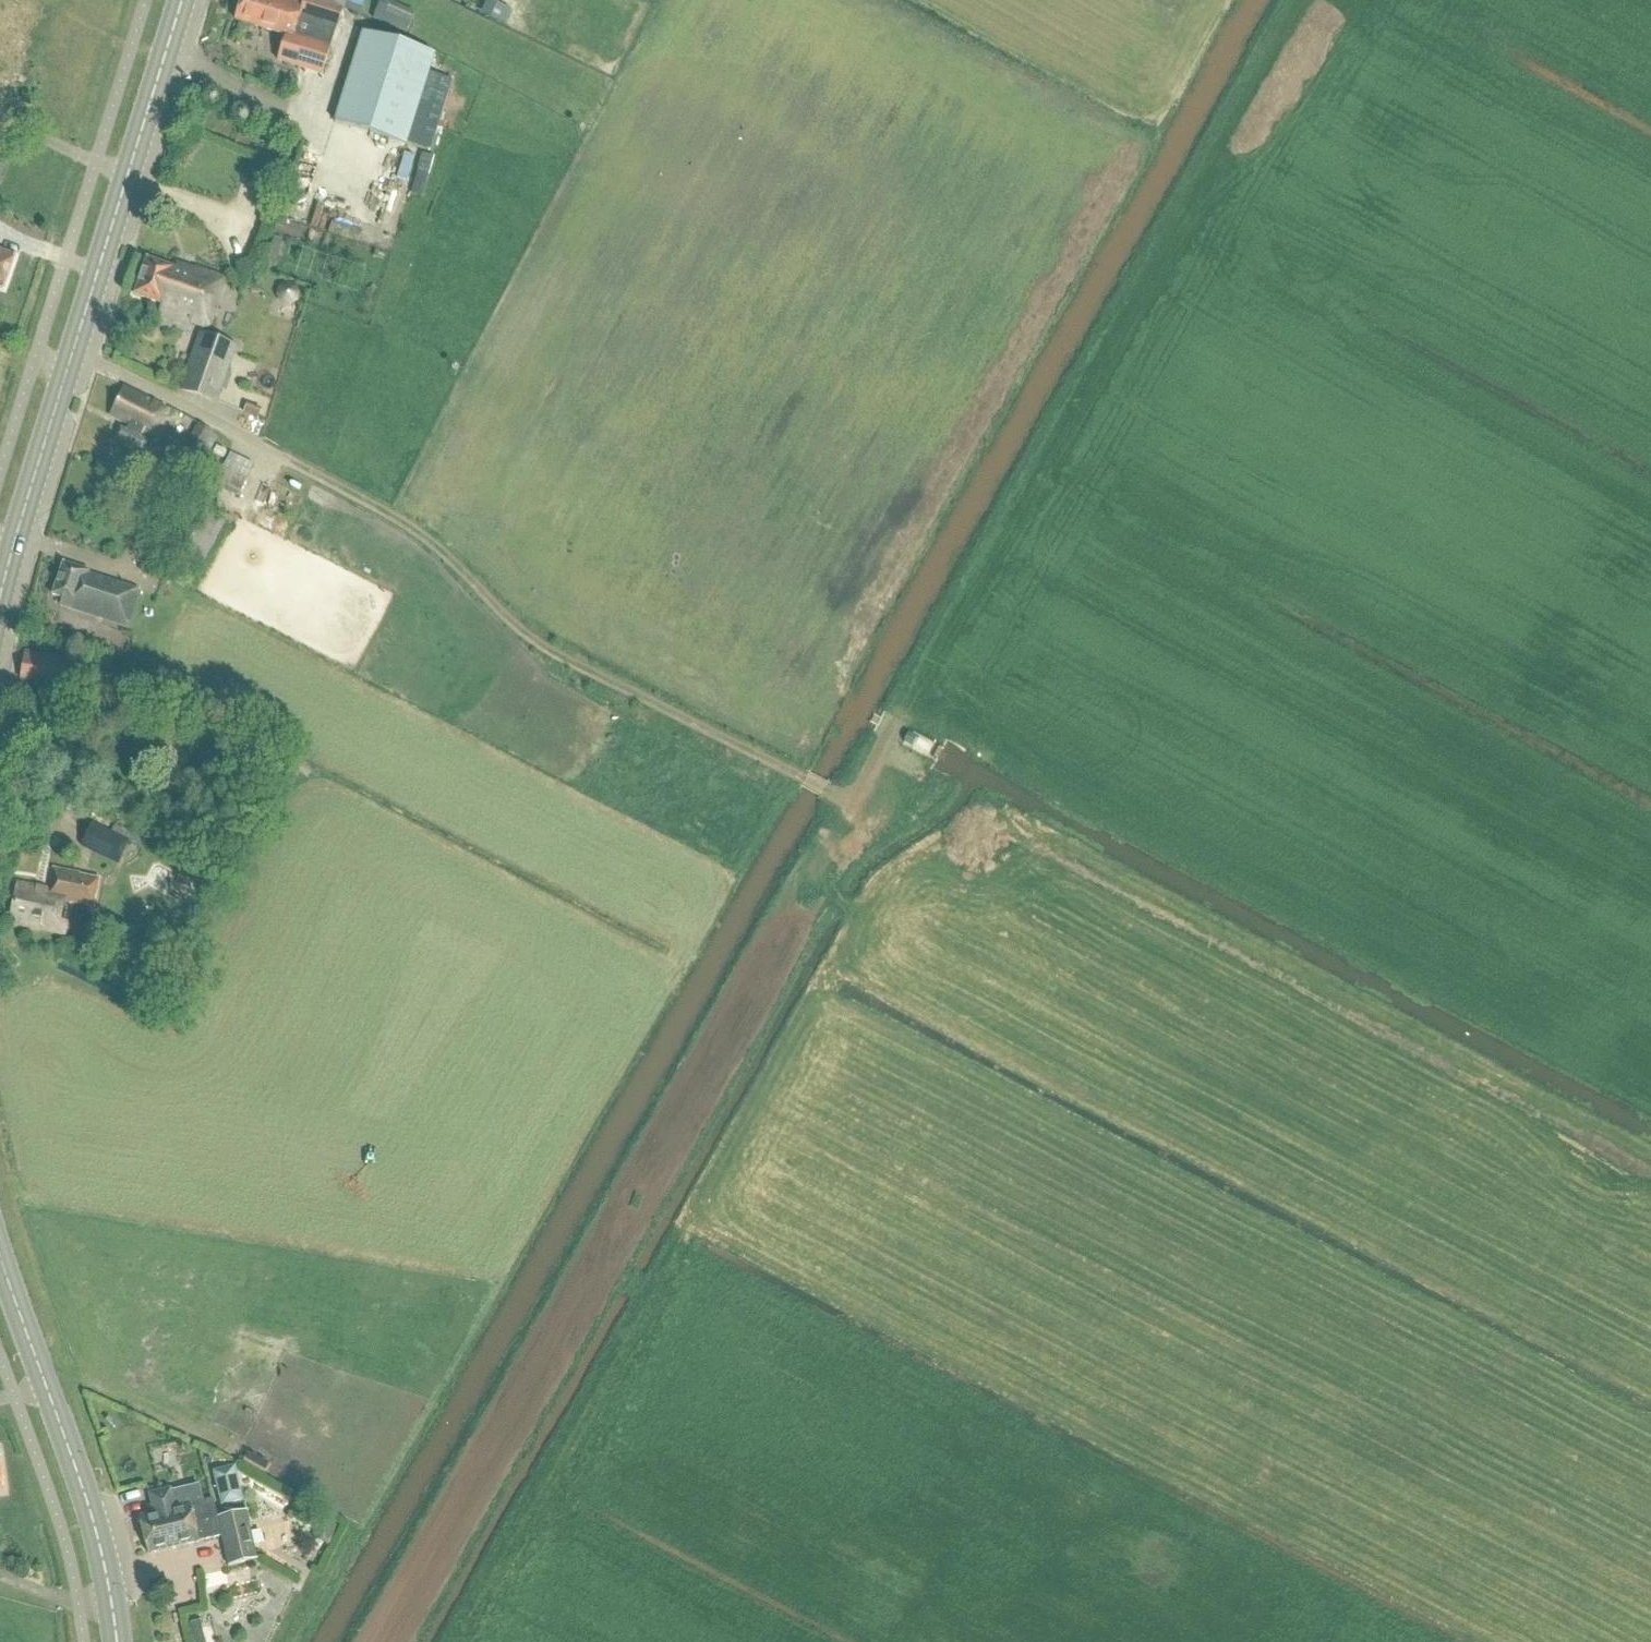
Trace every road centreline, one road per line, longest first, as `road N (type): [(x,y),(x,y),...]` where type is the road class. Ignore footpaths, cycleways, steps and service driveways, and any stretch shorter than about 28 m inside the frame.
road 1 (track): [(831,793),(855,790),(1296,0)]
road 2 (primary): [(0,594),(182,0)]
road 3 (track): [(294,463),(421,532),(528,636),(569,662),(800,777)]
road 4 (primary): [(117,1641),(87,1505),(0,1262)]

